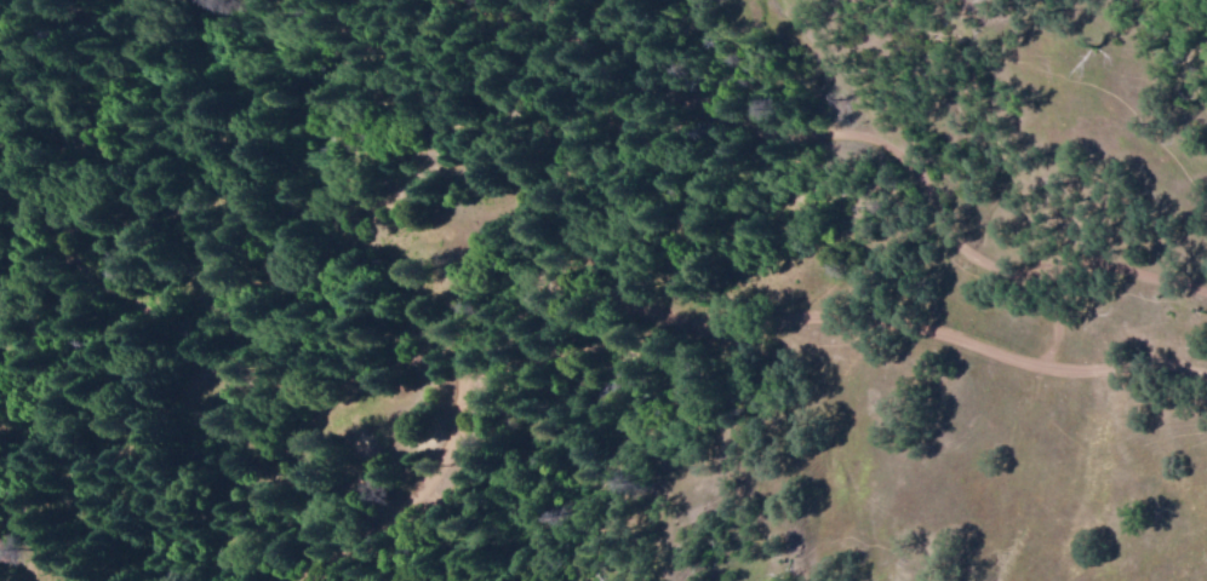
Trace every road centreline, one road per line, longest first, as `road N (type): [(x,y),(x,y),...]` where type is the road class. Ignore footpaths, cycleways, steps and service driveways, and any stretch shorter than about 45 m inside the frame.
road 1 (residential): [(0,221),(121,292),(231,391),(261,402),(475,397),(521,322),(591,280),(716,328),(834,310),(875,312),(1058,367),(1157,362),(1206,376)]
road 2 (residential): [(1206,282),(985,228),(919,163),(883,143),(753,128),(668,90),(600,91),(571,40),(532,0)]
road 3 (residential): [(305,580),(366,540),(421,488),(475,397)]

